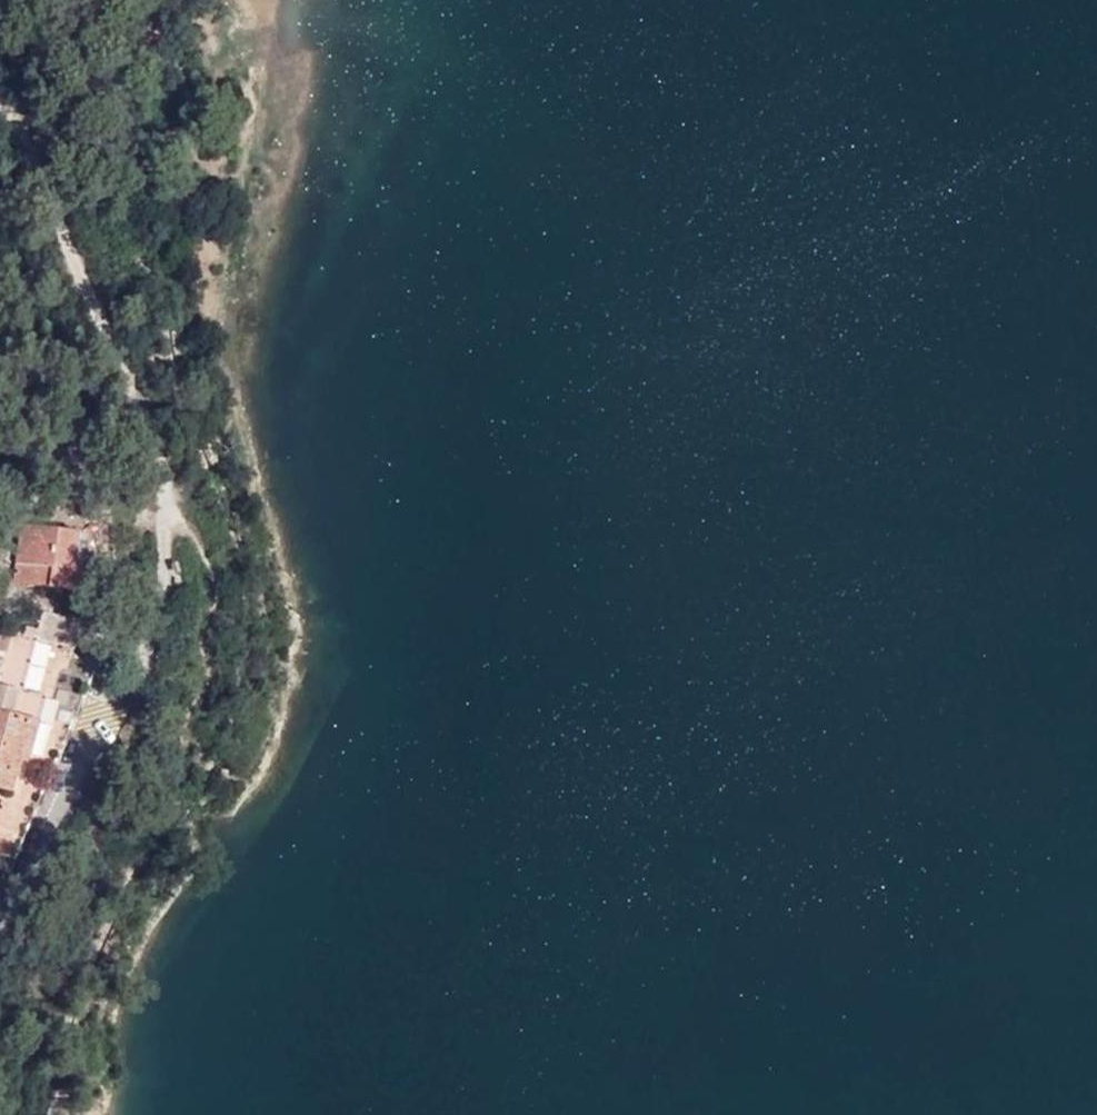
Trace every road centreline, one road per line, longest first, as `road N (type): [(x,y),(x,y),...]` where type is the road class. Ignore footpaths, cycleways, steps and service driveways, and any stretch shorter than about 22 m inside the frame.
road 1 (track): [(0,98),(22,134),(158,465),(167,607),(133,684),(101,719)]
road 2 (residential): [(0,960),(101,719)]

